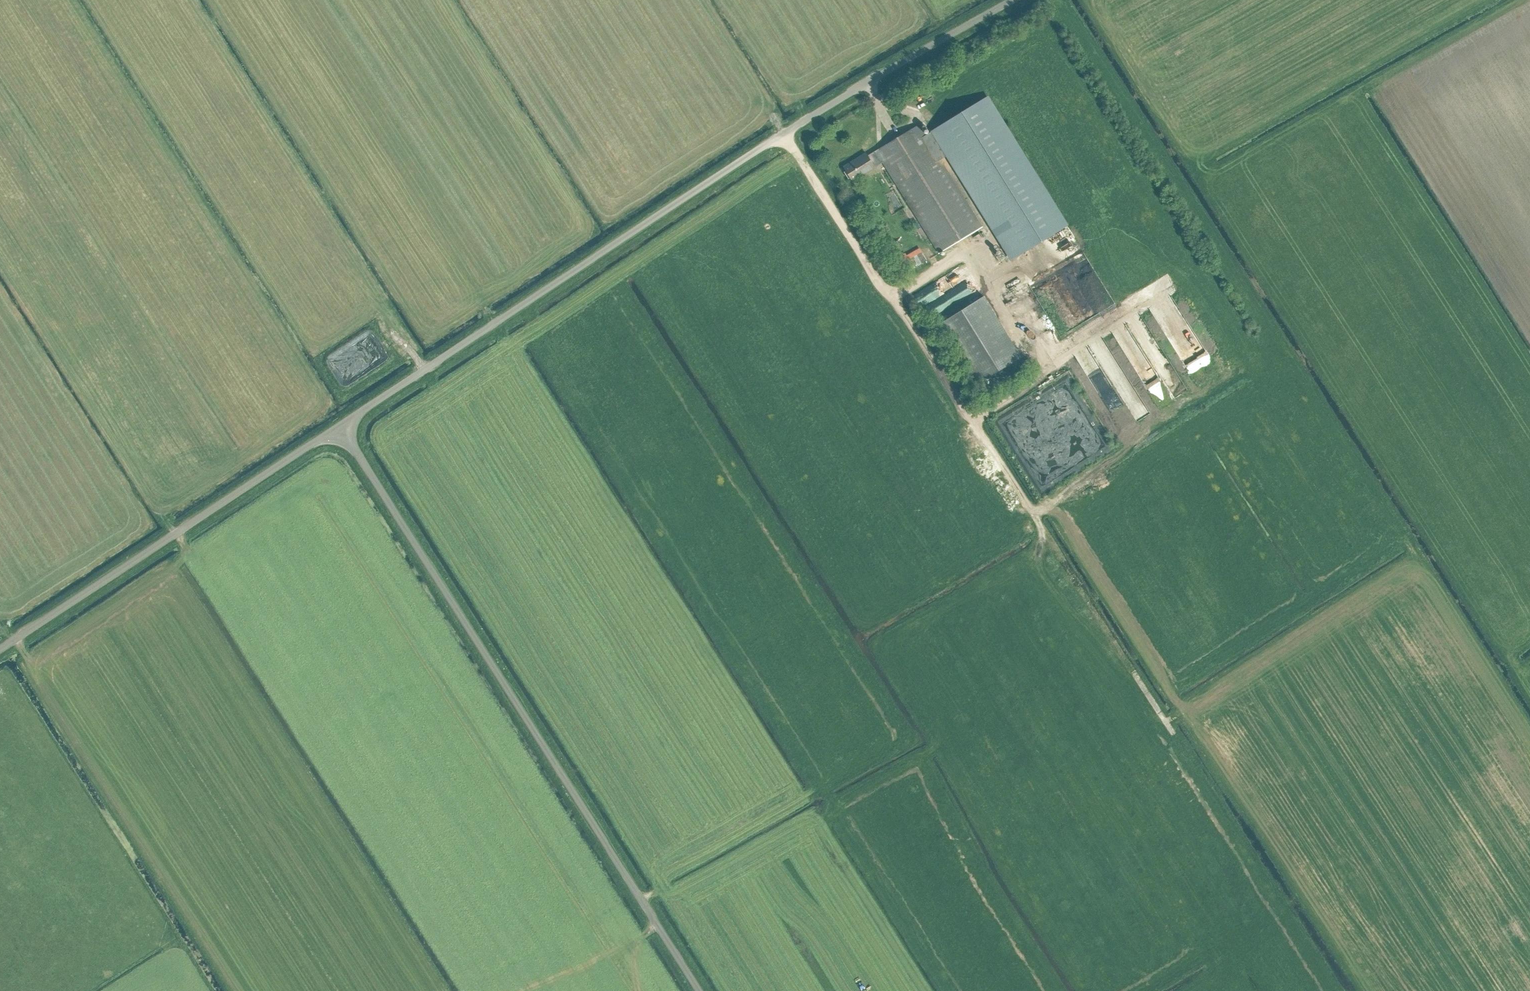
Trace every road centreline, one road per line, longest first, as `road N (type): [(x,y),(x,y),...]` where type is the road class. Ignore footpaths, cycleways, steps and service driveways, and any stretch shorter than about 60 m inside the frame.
road 1 (unclassified): [(1018,0),(842,97),(582,264),(344,434)]
road 2 (unclassified): [(699,990),(344,434)]
road 3 (unclassified): [(344,434),(0,658)]
road 4 (track): [(785,133),(885,288),(903,288),(950,261)]

